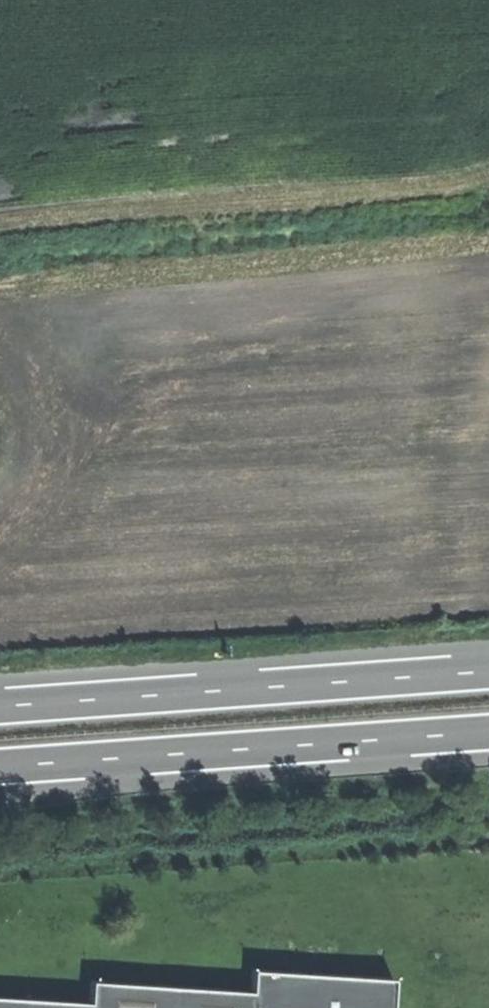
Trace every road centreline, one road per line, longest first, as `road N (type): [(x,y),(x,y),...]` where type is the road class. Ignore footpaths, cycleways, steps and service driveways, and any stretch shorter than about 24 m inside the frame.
road 1 (motorway): [(488,672),(0,706)]
road 2 (motorway): [(0,766),(488,732)]

